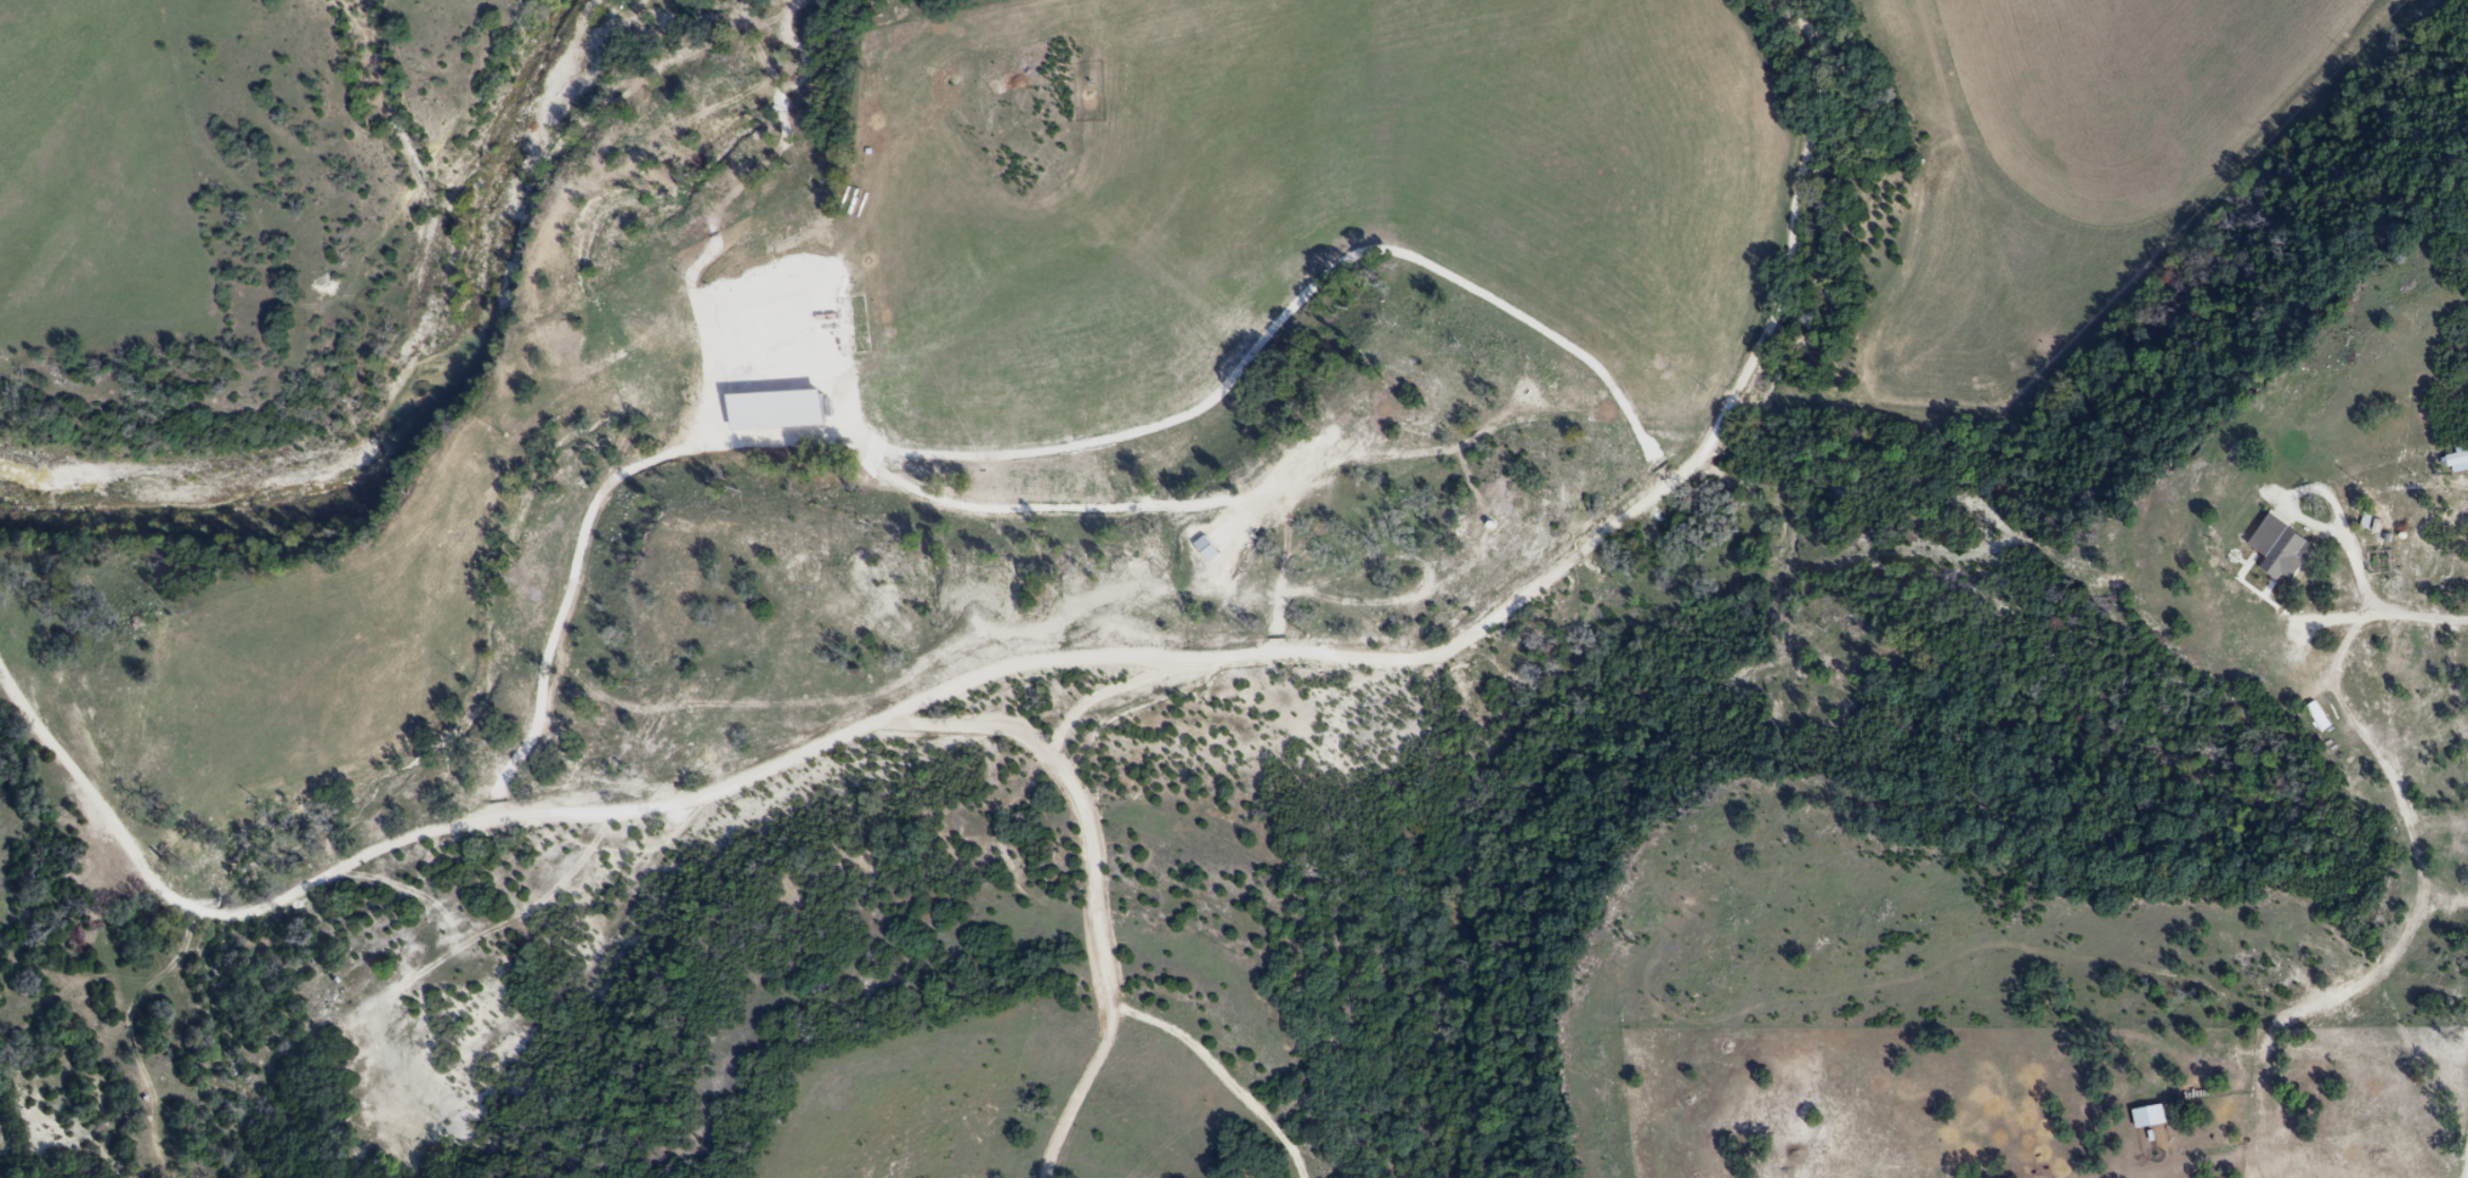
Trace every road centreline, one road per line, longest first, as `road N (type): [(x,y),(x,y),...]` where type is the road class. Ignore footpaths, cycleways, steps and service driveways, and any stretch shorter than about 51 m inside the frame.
road 1 (residential): [(0,733),(73,817),(192,895),(276,889),(717,769),(926,650),(1408,644),(1496,601),(1658,446),(1730,319),(1811,0)]

